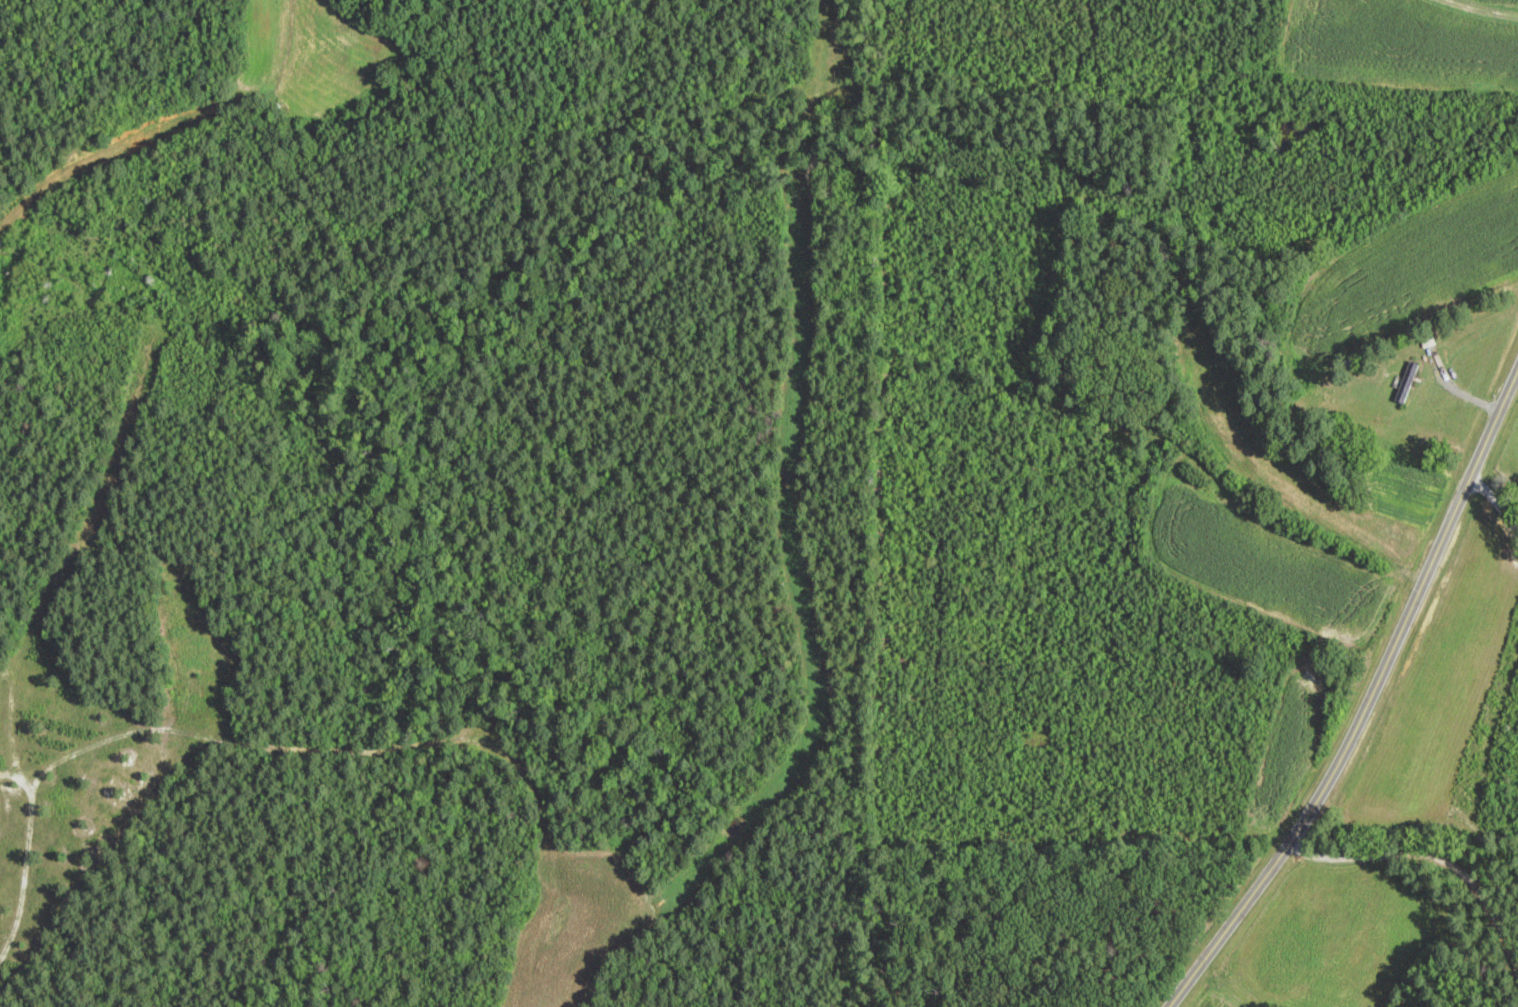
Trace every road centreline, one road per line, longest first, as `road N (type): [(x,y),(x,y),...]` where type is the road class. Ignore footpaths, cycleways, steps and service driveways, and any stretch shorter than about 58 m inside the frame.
road 1 (residential): [(1174,1006),(1267,884),(1343,763),(1517,365)]

